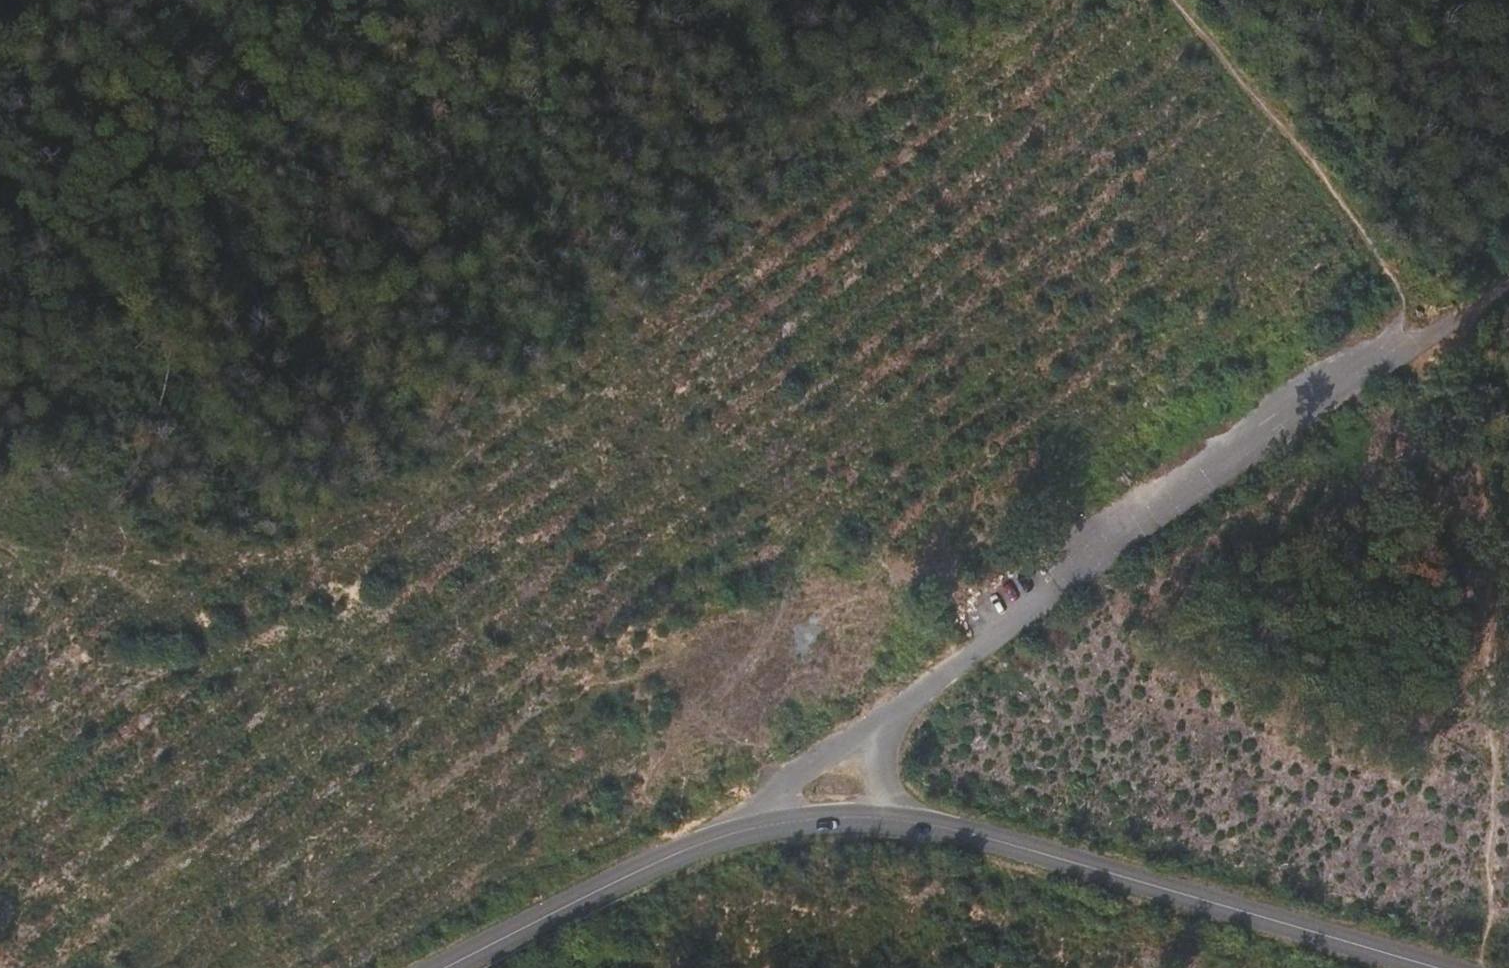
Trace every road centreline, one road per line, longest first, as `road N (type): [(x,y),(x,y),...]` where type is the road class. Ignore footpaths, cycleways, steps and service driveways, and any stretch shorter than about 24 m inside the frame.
road 1 (tertiary): [(1442,967),(993,839),(850,817),(711,840),(445,967)]

